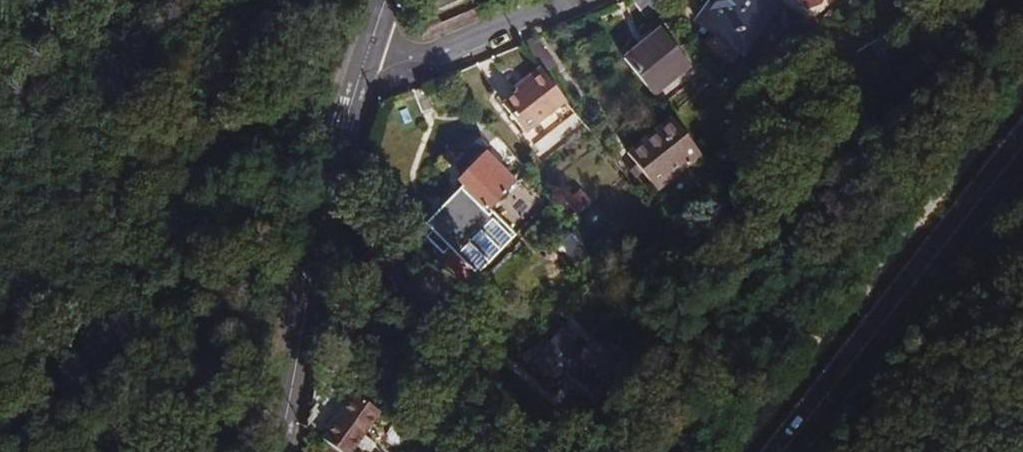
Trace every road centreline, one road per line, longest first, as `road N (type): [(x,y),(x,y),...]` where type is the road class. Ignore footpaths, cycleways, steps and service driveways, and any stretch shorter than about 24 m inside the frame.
road 1 (residential): [(366,58),(322,224),(280,451)]
road 2 (tertiary): [(1022,139),(778,451)]
road 3 (residential): [(560,0),(438,53),(366,58)]

